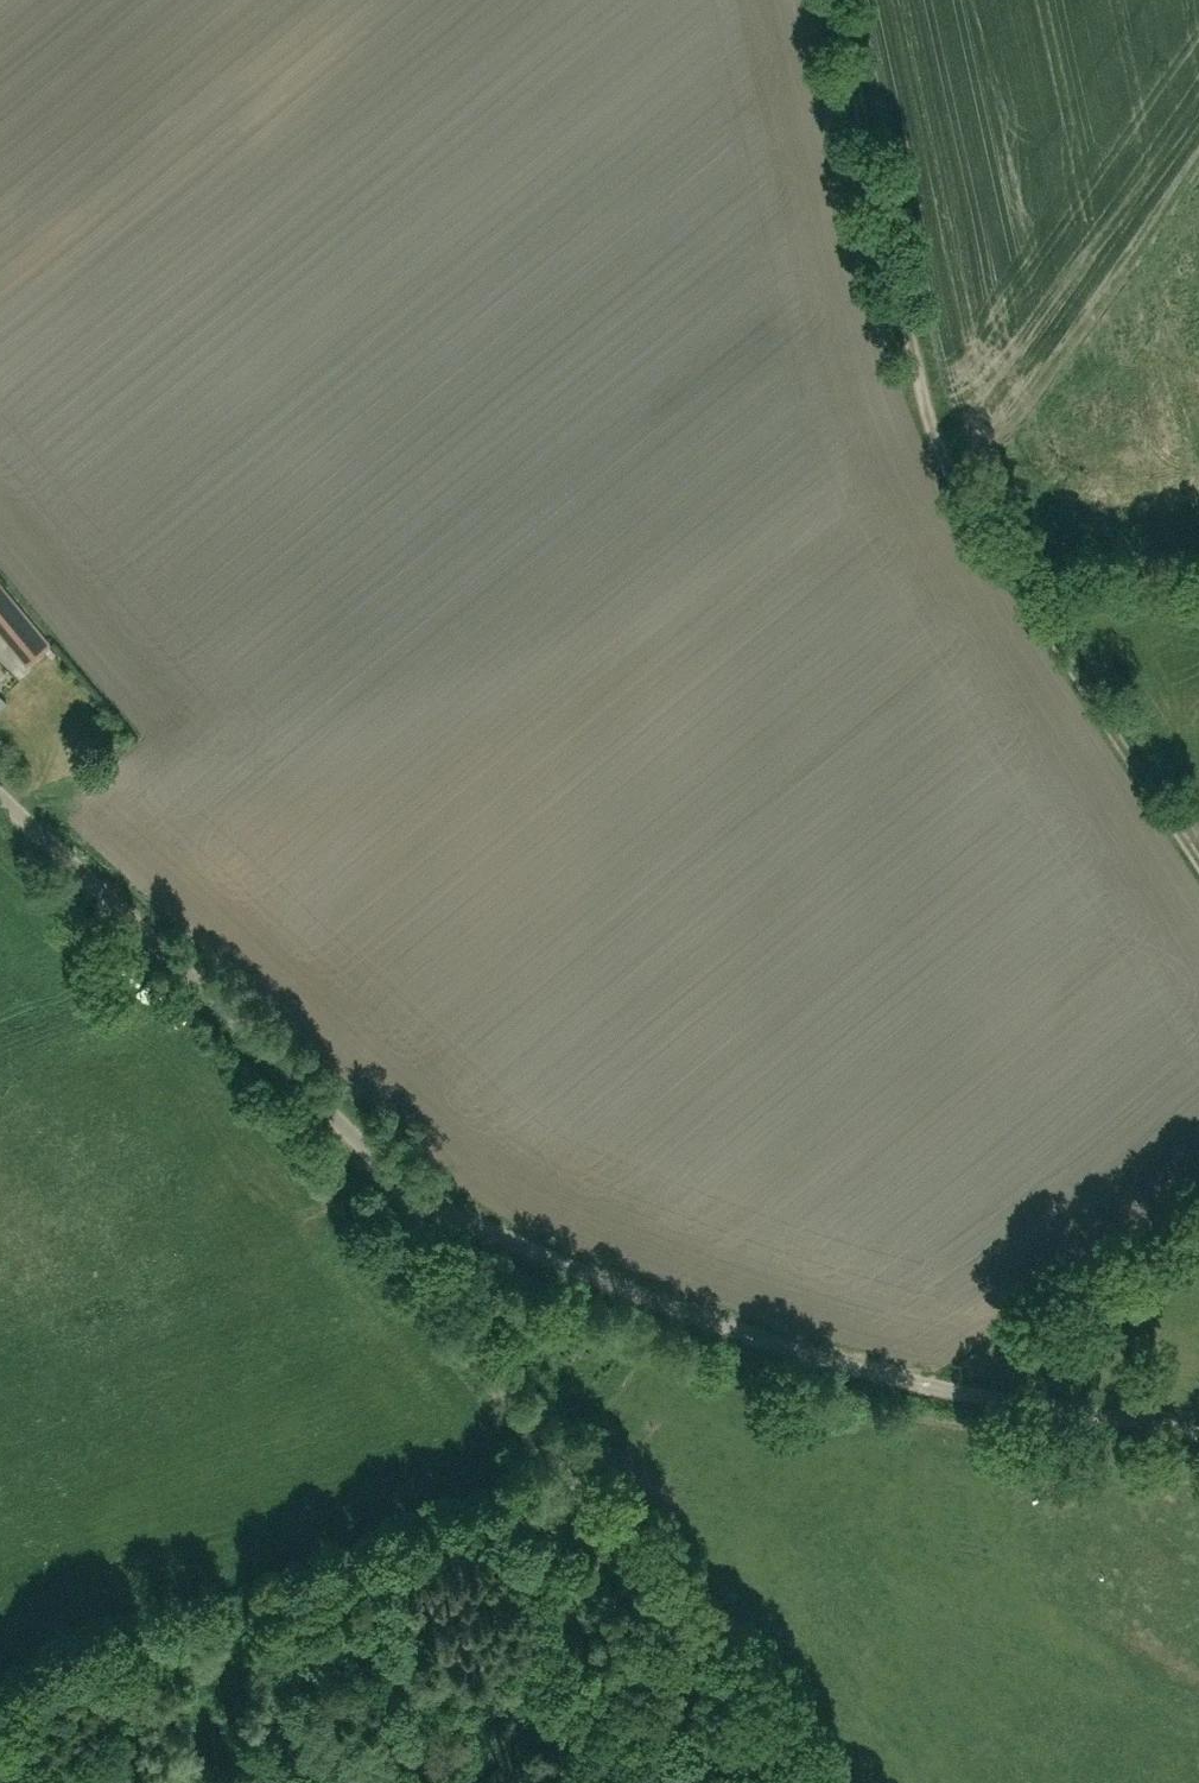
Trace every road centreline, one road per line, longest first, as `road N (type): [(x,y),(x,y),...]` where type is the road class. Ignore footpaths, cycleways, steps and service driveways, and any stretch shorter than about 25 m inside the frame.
road 1 (residential): [(0,803),(421,1202),(770,1344),(987,1398),(1198,1428)]
road 2 (track): [(814,0),(890,350),(939,462),(1046,604),(1198,863)]

